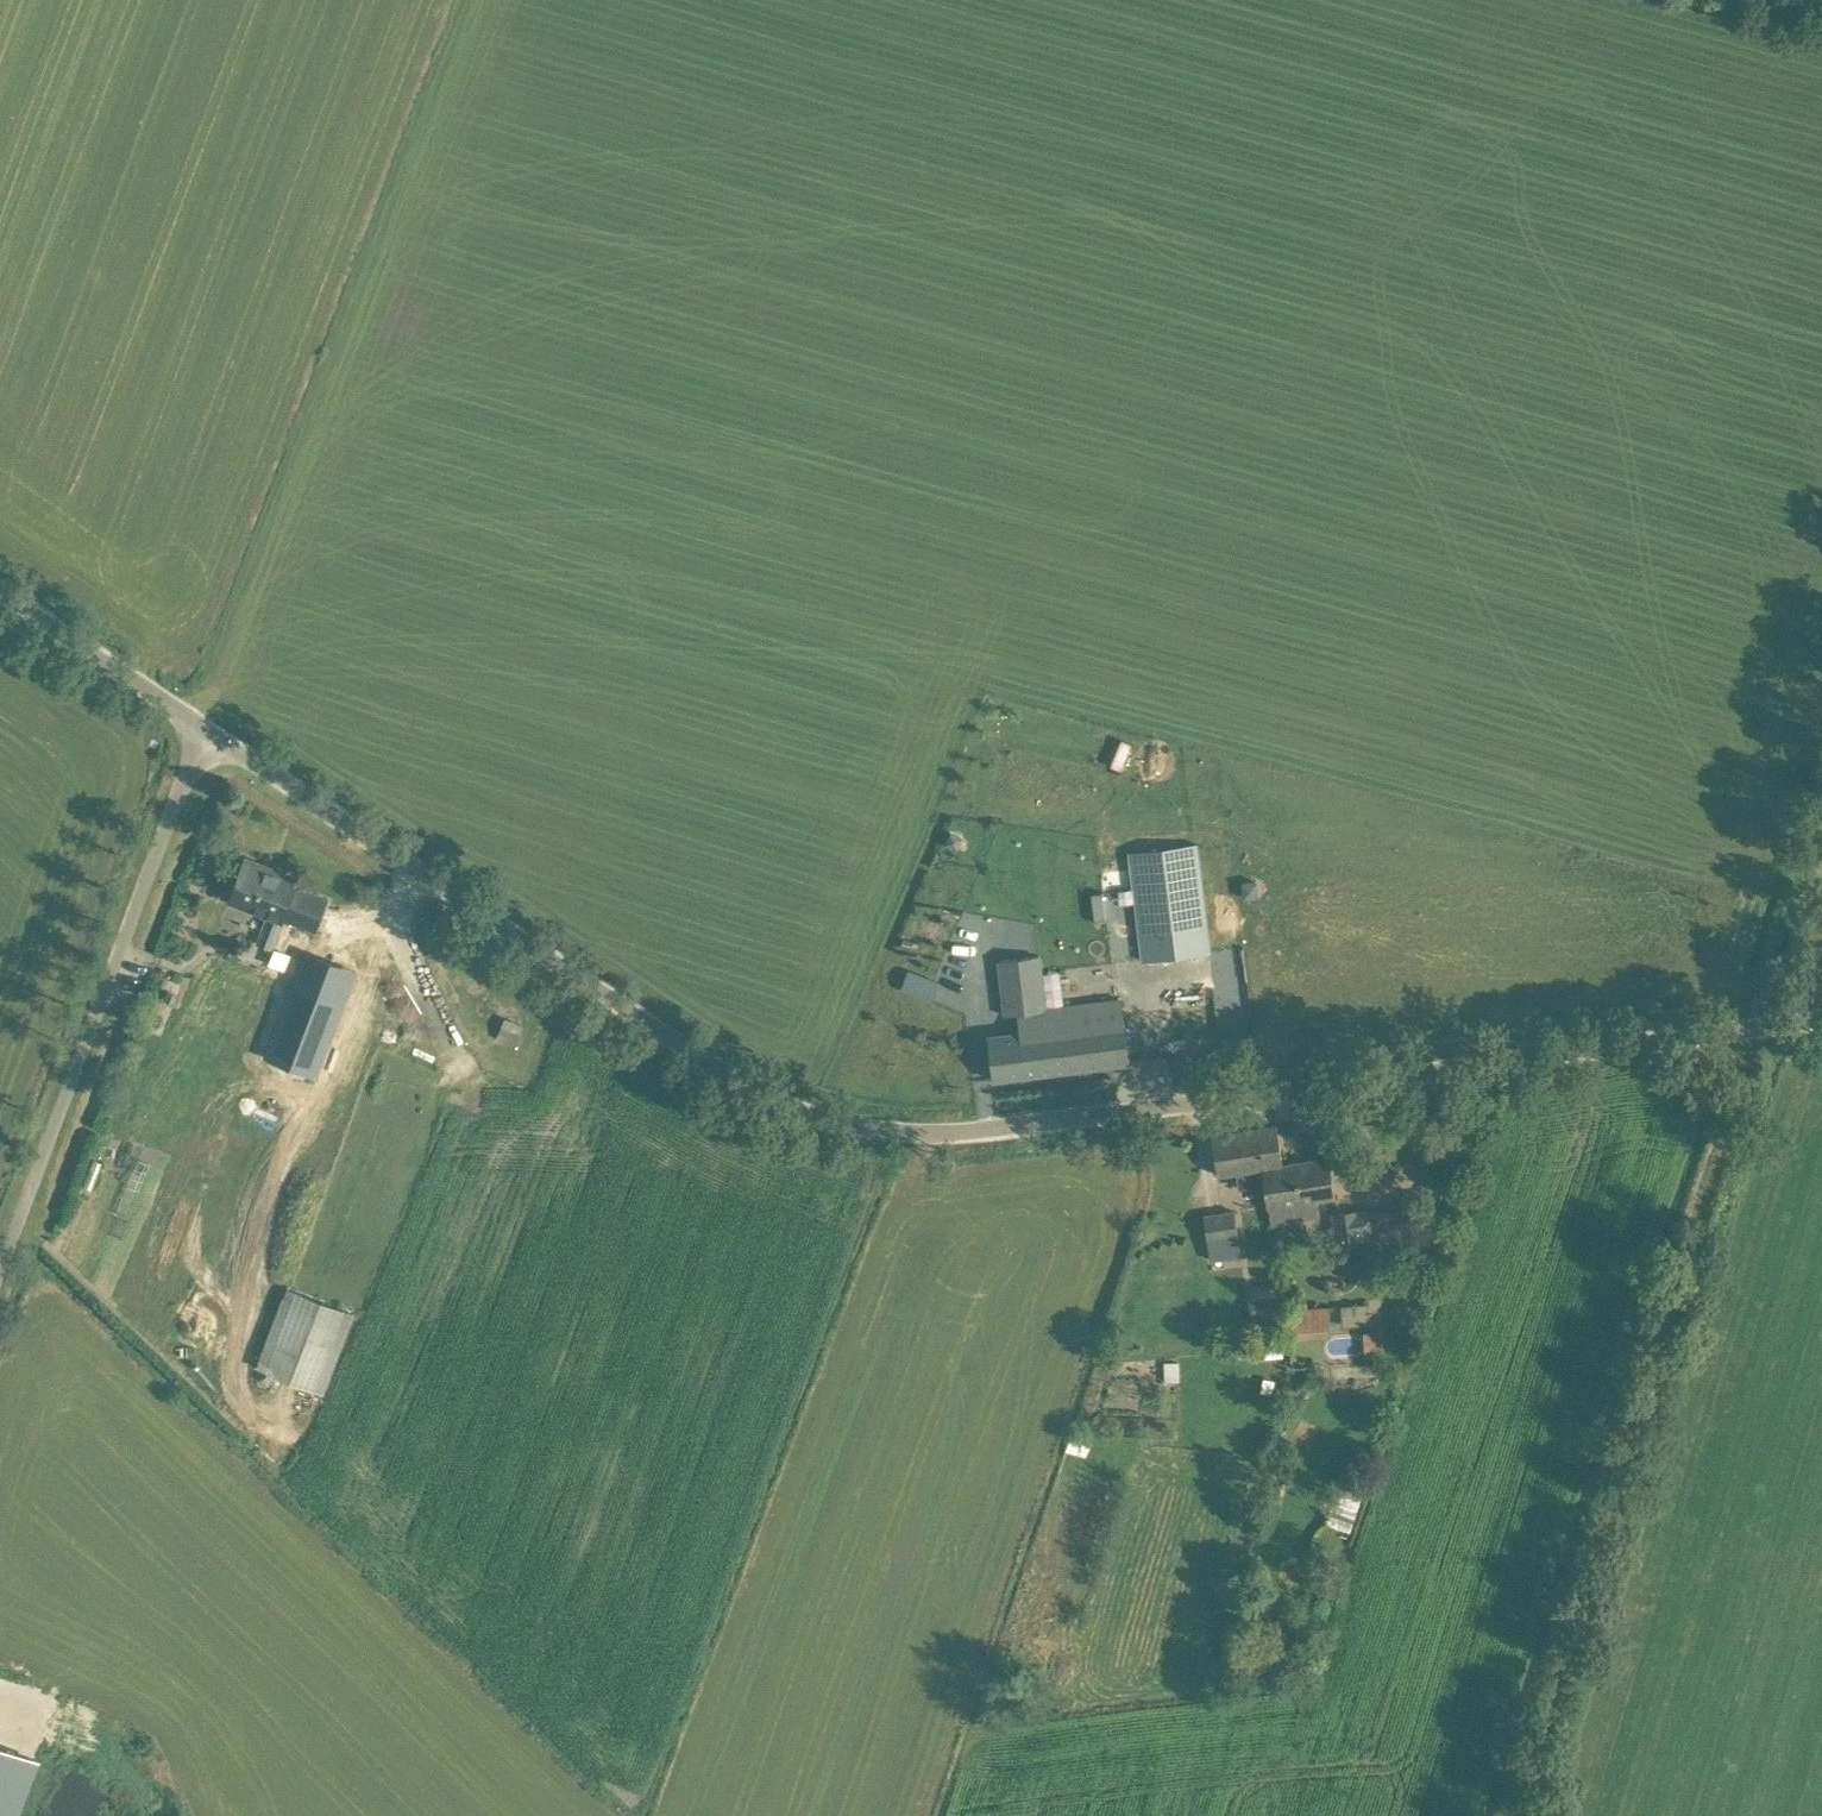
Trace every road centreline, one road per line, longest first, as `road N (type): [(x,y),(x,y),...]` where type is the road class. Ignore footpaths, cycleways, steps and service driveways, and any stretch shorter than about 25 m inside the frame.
road 1 (unclassified): [(1821,1020),(995,1135),(931,1139),(850,1126),(768,1105),(0,601)]
road 2 (track): [(204,738),(434,114)]

